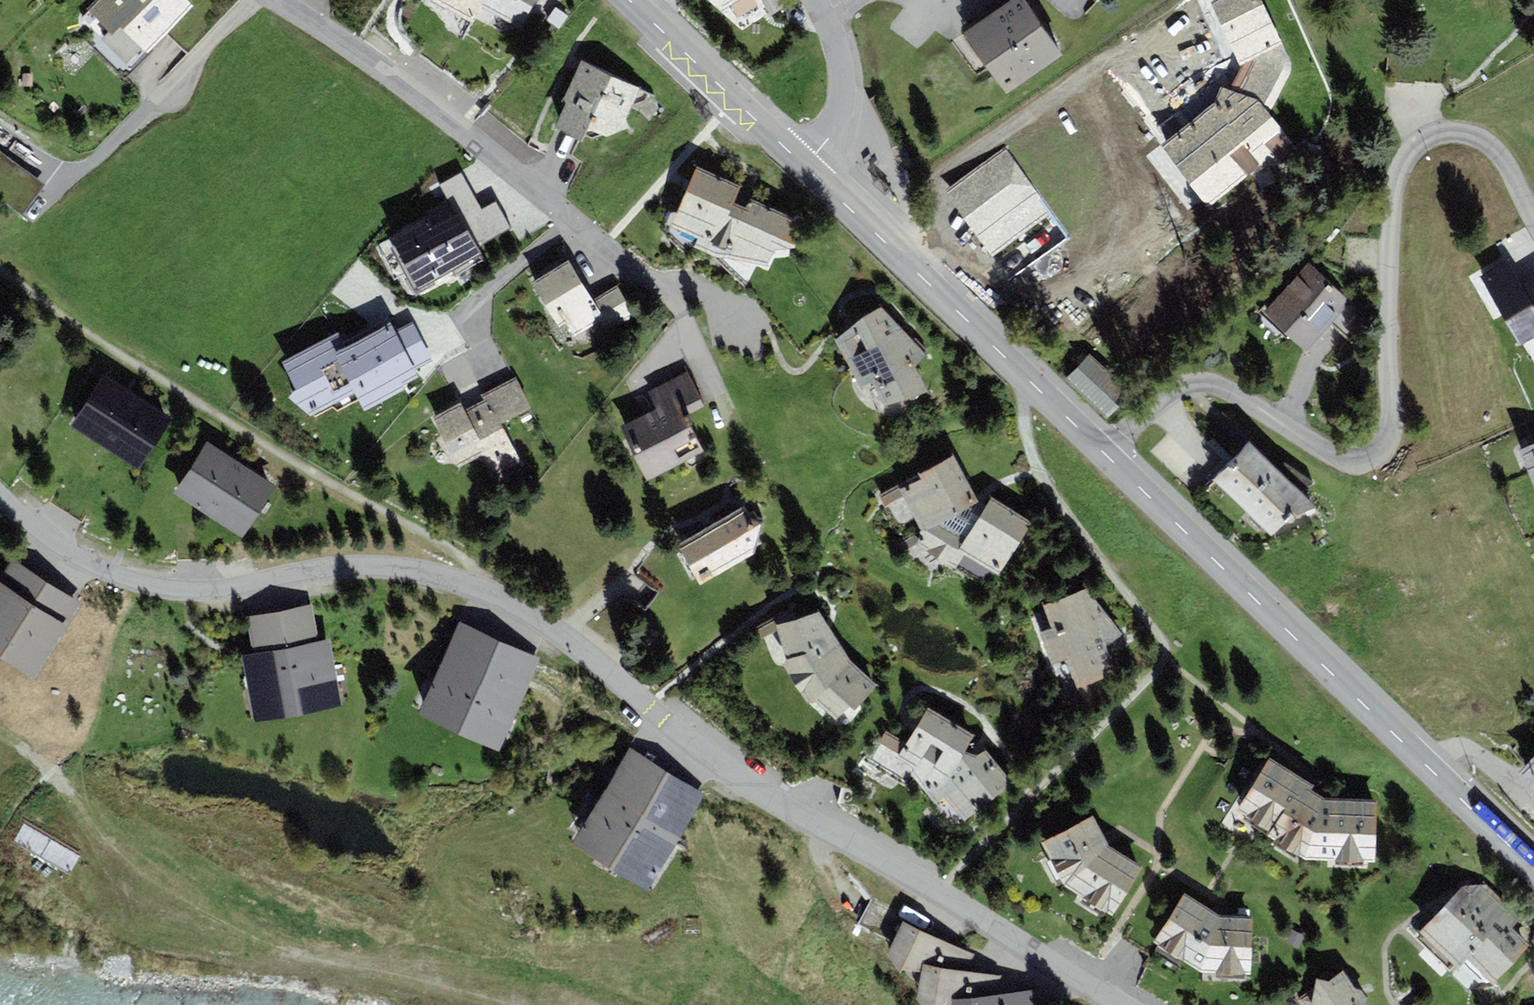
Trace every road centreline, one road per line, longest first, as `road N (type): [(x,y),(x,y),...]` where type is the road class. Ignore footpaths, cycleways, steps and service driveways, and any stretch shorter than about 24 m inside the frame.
road 1 (residential): [(819,826),(699,746),(571,642),(457,579),(362,566),(227,587),(147,584),(94,567),(0,495)]
road 2 (residential): [(1103,452),(1177,388),(1207,382),(1337,457),(1374,455),(1387,433),(1394,191),(1403,166),(1447,136),(1490,143),(1533,217)]
road 3 (tertiary): [(1103,452),(1533,869)]
road 4 (track): [(515,1004),(234,931),(136,862),(43,763),(0,736)]
road 5 (residential): [(275,0),(404,87),(655,286),(699,288),(749,321)]
road 6 (tertiary): [(804,166),(1103,452)]
road 7 (residential): [(819,826),(1121,1004)]
road 8 (tertiary): [(629,0),(804,166)]
road 9 (residential): [(804,166),(835,127),(840,106),(835,44),(817,0)]

